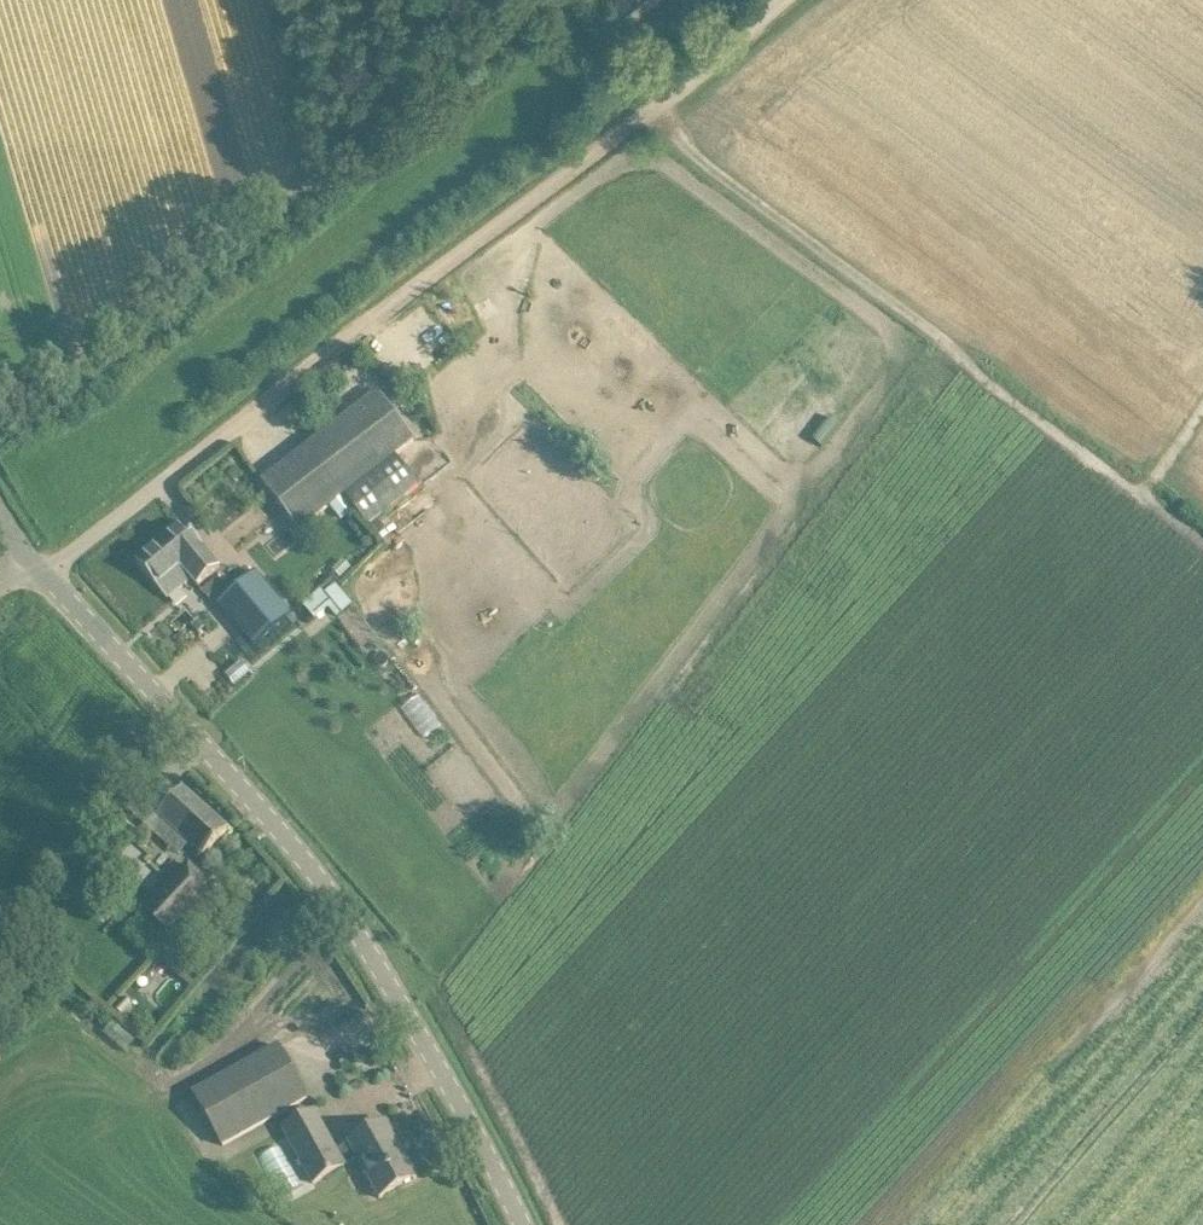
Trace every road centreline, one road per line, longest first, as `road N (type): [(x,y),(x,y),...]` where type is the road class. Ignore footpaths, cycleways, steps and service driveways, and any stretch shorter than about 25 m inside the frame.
road 1 (unclassified): [(32,561),(759,0)]
road 2 (unclassified): [(522,1224),(416,1016),(301,854),(32,561)]

